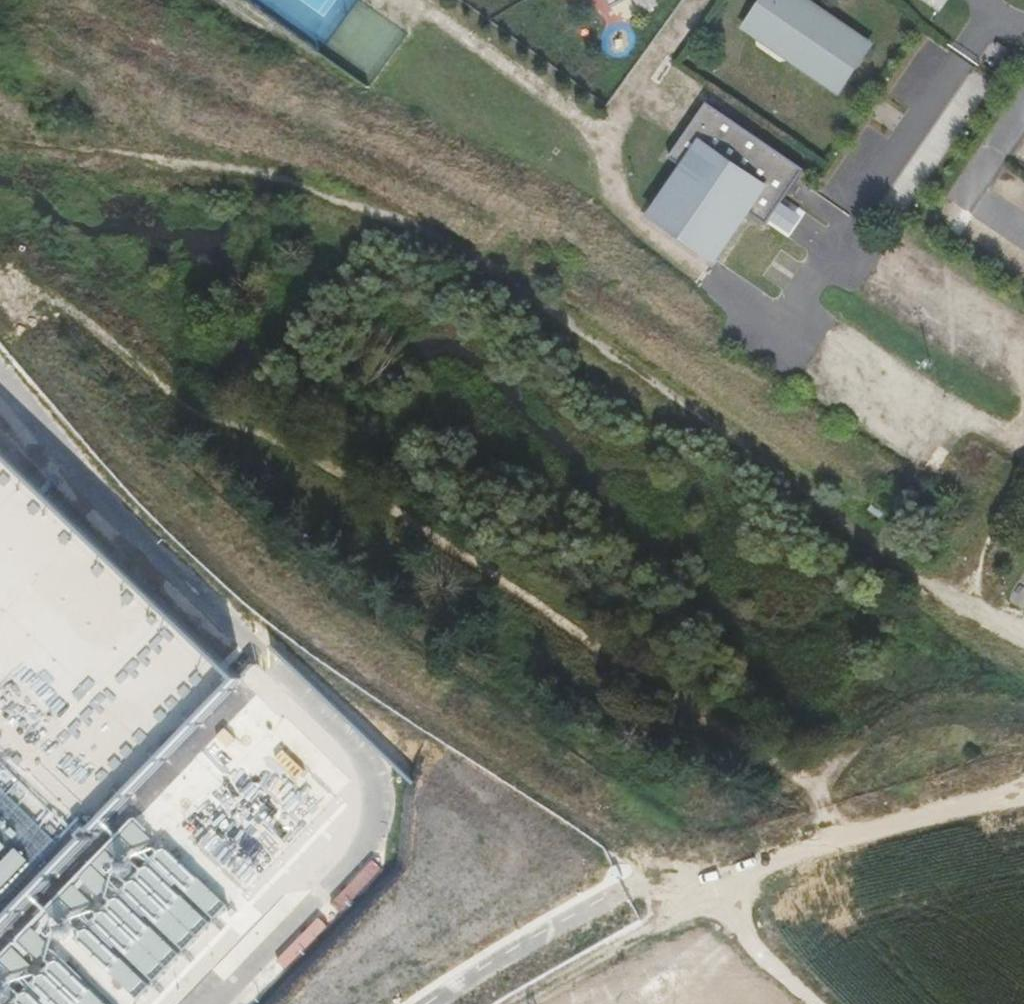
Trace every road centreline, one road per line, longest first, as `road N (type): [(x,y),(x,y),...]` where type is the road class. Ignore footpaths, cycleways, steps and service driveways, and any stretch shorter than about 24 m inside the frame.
road 1 (track): [(713,897),(270,604),(59,387),(0,296)]
road 2 (unclassified): [(217,1003),(374,830),(374,785),(359,749),(83,480),(0,374)]
road 3 (track): [(1023,787),(749,862),(713,897)]
road 4 (unclassified): [(433,1003),(632,889),(713,897)]
road 5 (track): [(713,897),(526,1003)]

